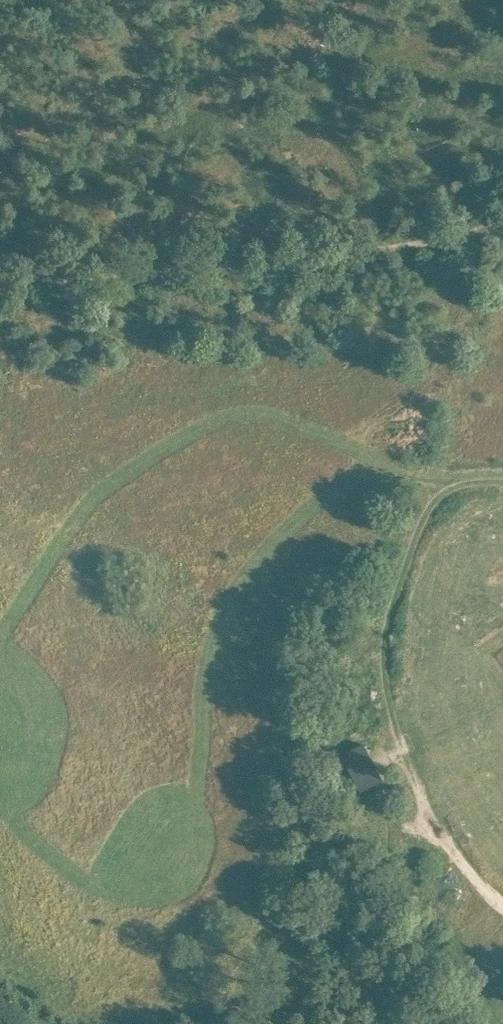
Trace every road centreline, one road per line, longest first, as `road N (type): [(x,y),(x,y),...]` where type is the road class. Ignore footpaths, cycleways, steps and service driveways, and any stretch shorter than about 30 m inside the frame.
road 1 (track): [(502,221),(447,237),(259,262),(0,283)]

